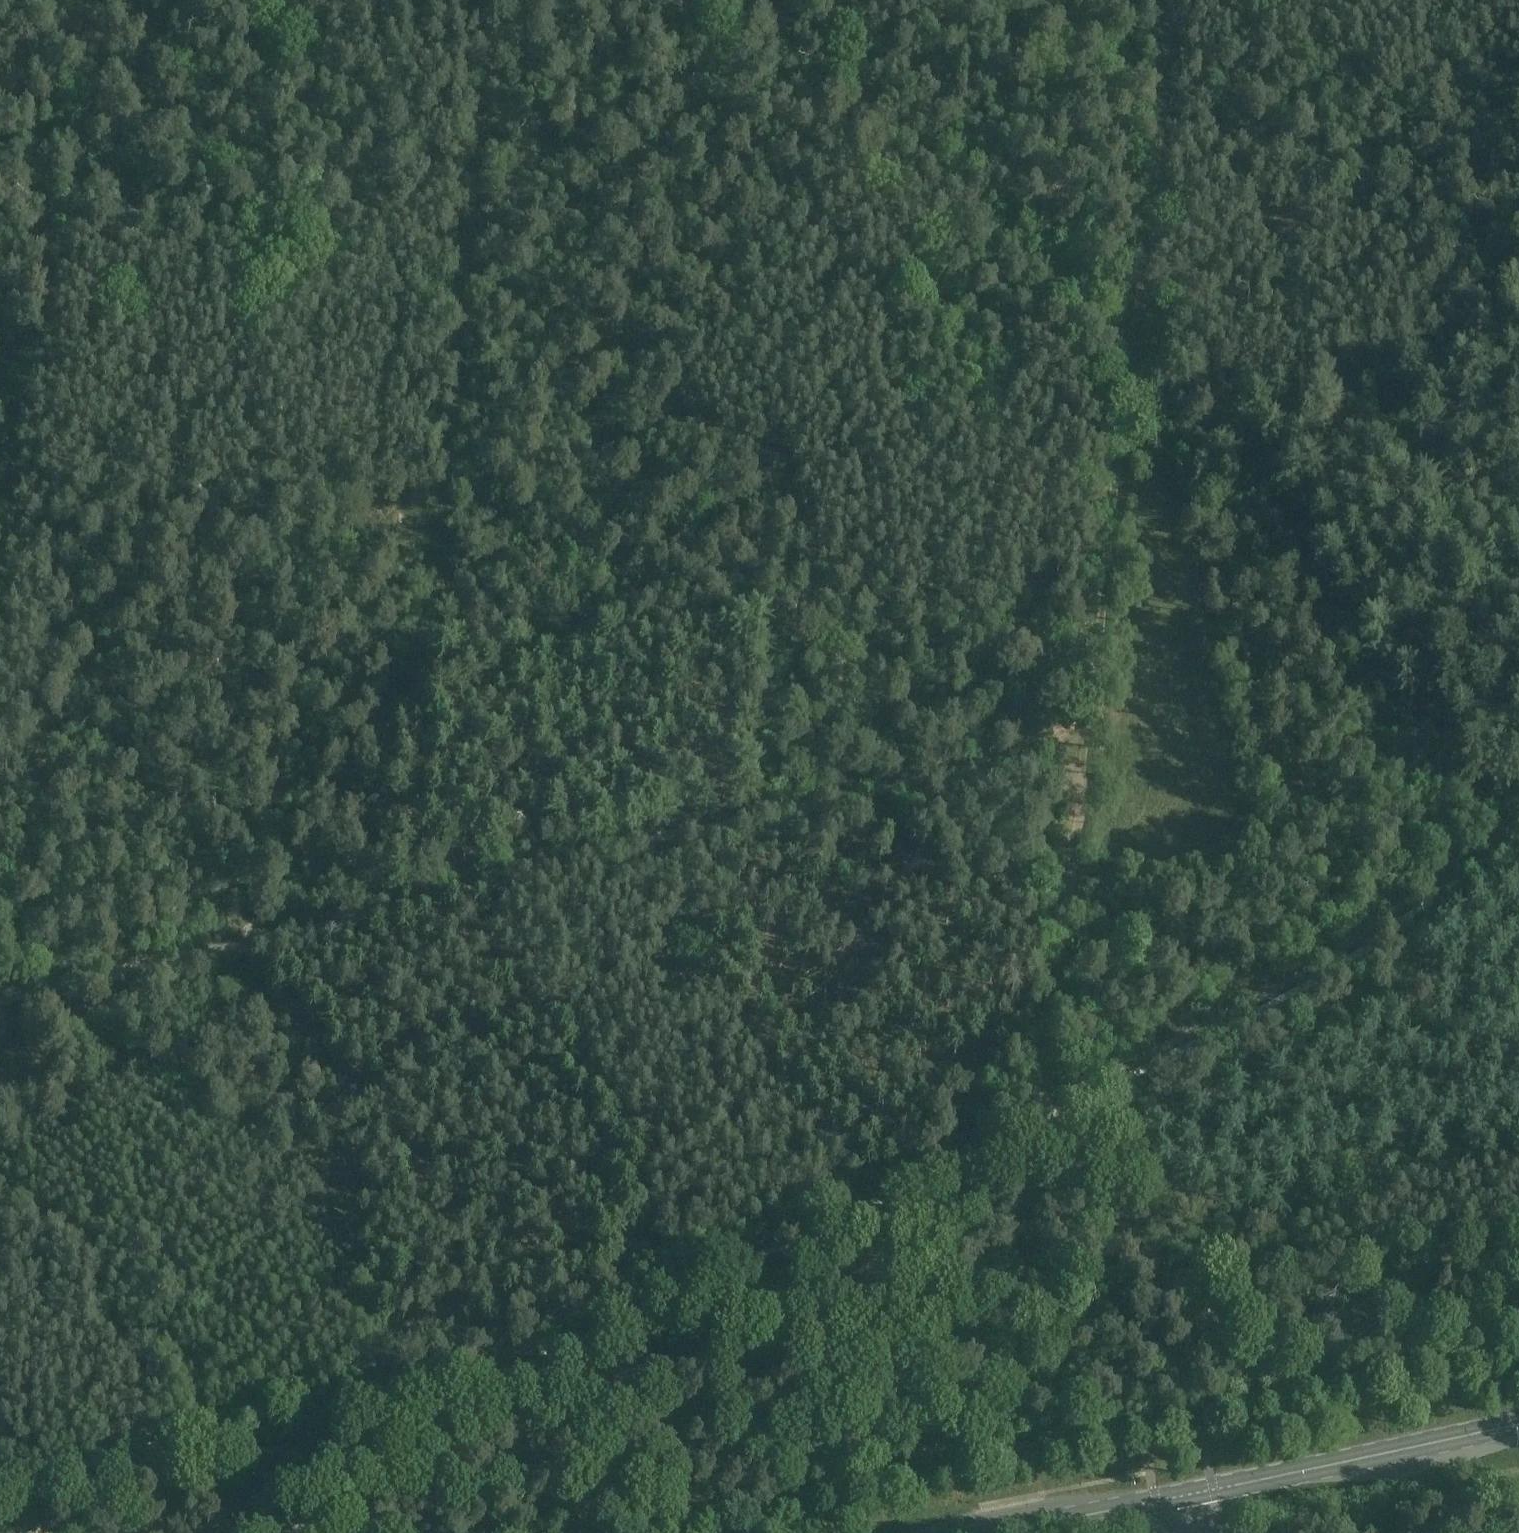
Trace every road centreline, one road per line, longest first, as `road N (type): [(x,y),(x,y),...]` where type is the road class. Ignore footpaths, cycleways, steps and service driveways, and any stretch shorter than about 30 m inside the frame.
road 1 (track): [(1078,745),(679,831),(0,997)]
road 2 (secondary): [(1214,1488),(1518,1422)]
road 3 (secondary): [(990,1532),(1157,1500)]

